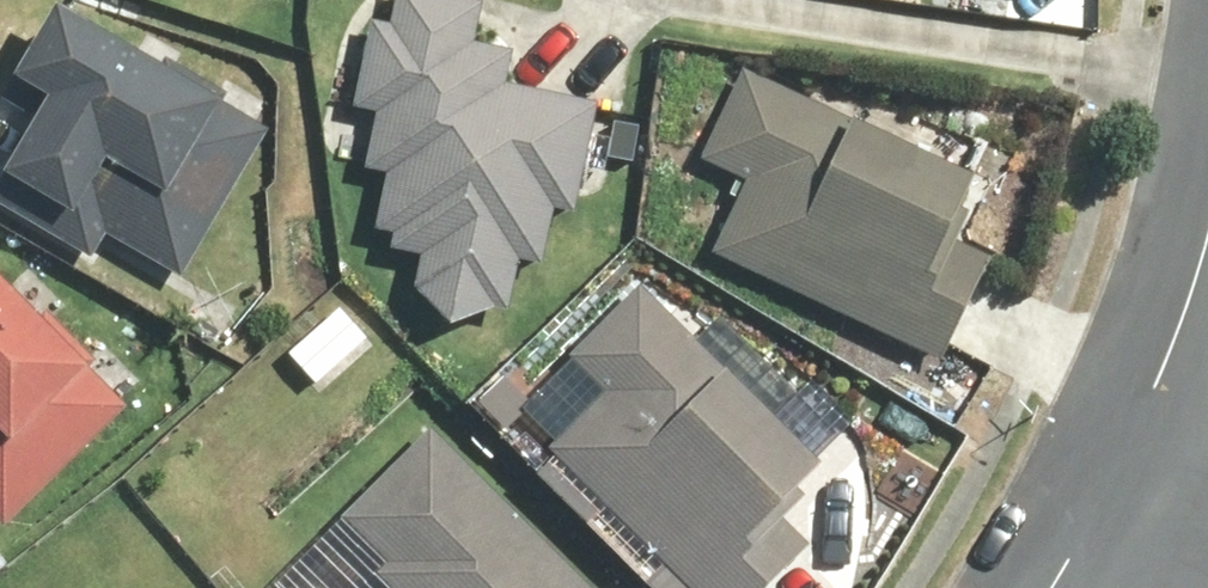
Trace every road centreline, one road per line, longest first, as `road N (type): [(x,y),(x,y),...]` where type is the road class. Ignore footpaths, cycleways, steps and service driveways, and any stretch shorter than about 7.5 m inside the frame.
road 1 (residential): [(1132,487),(1207,270)]
road 2 (residential): [(1050,587),(1132,487)]

